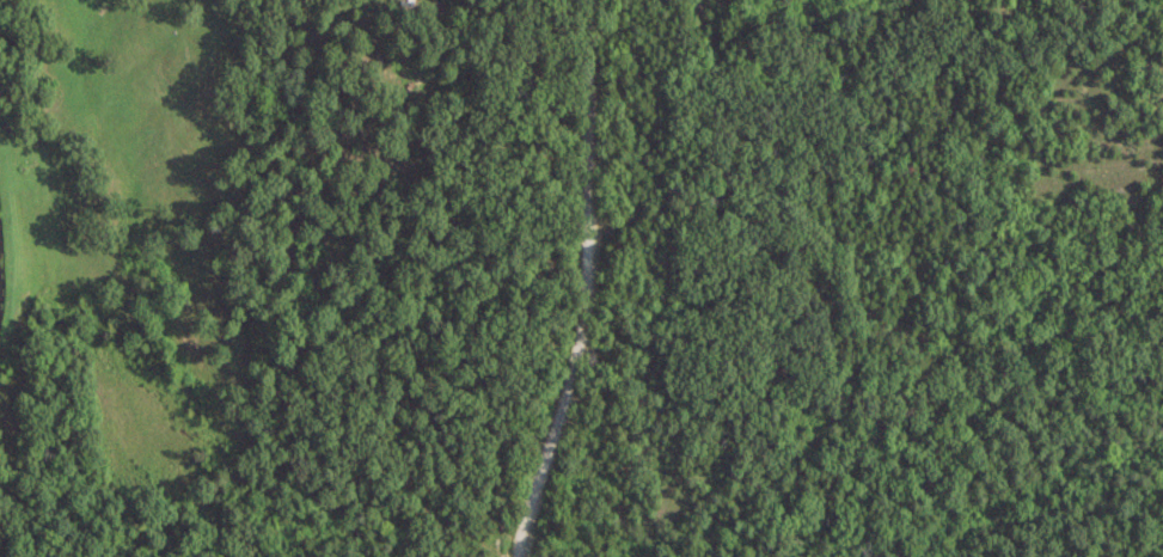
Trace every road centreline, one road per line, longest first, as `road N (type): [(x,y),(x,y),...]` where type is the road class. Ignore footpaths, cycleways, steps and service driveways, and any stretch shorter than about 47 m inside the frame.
road 1 (residential): [(519,556),(514,543),(582,298),(584,0)]

